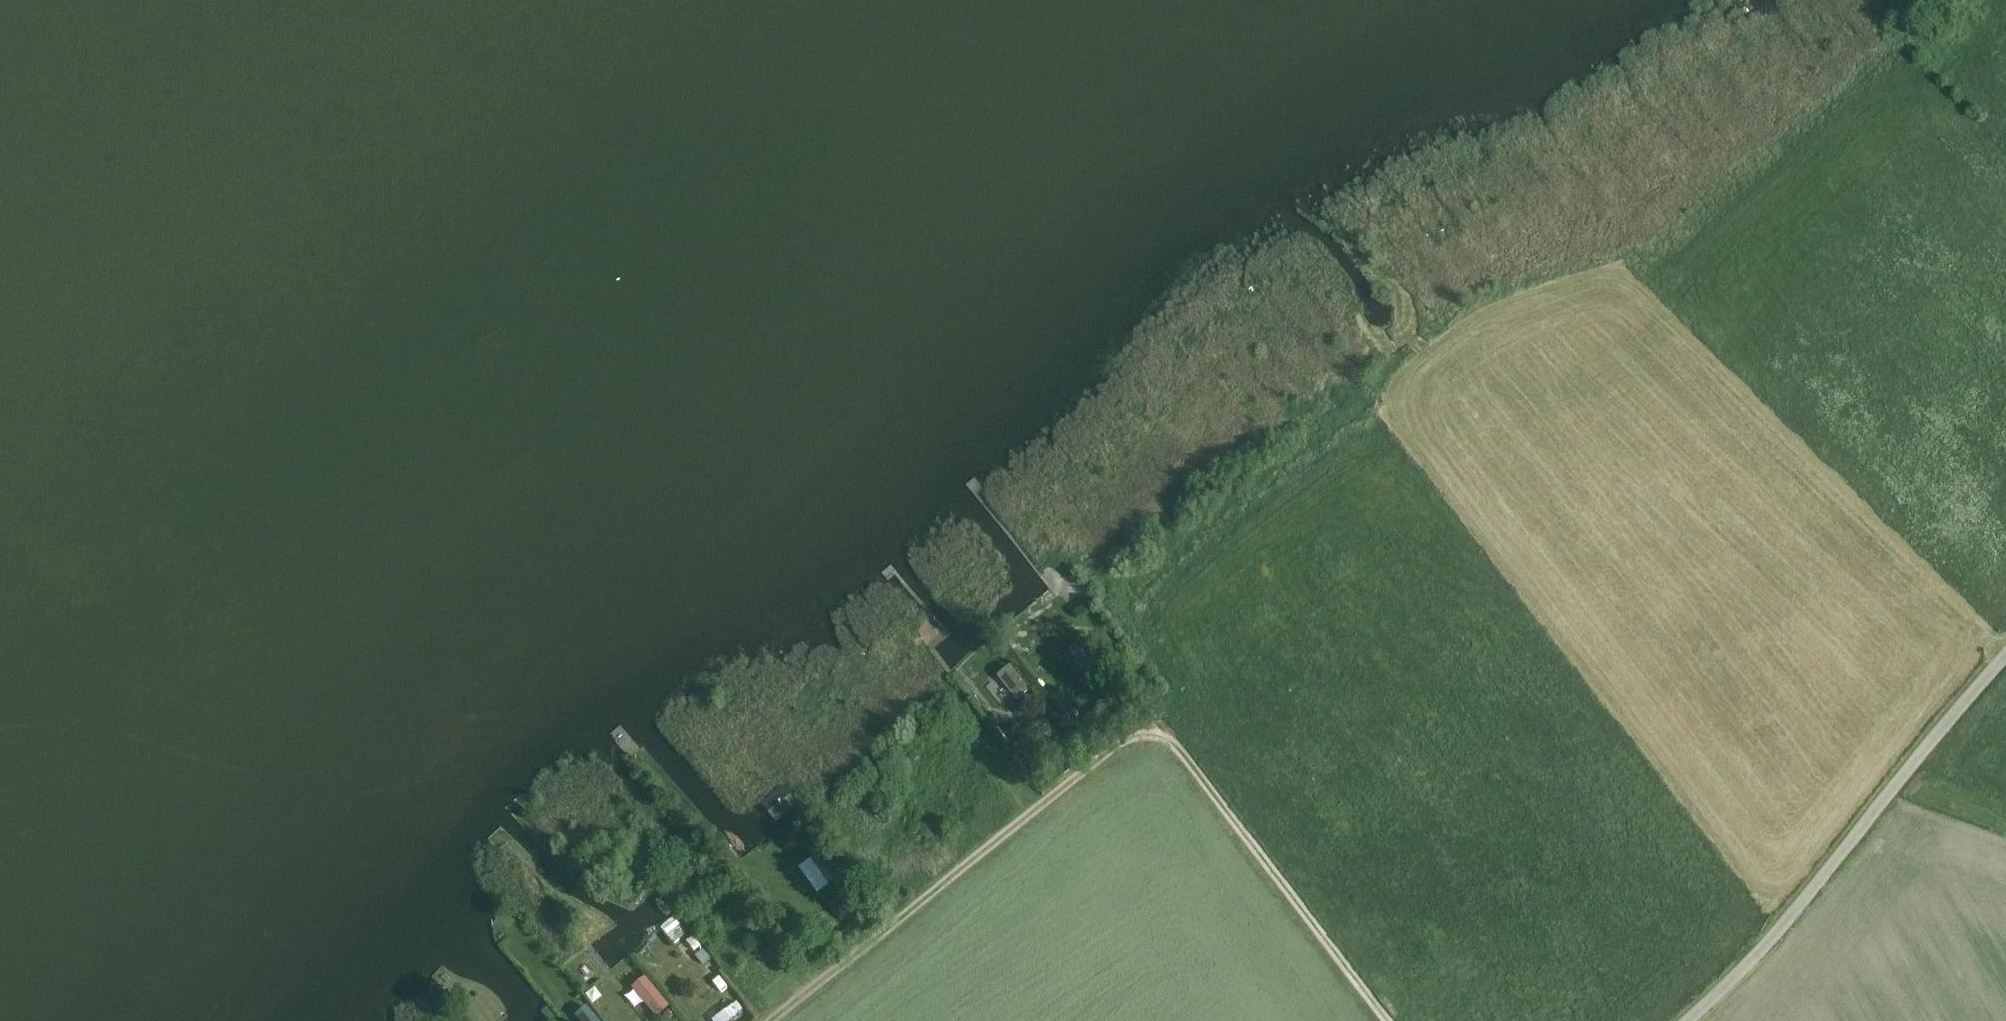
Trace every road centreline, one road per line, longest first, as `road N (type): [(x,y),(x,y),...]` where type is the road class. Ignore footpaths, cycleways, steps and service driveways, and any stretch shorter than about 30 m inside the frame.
road 1 (track): [(769,1020),(1131,732),(1171,736),(1390,1020)]
road 2 (unclassified): [(1687,1020),(1779,928),(2005,654)]

